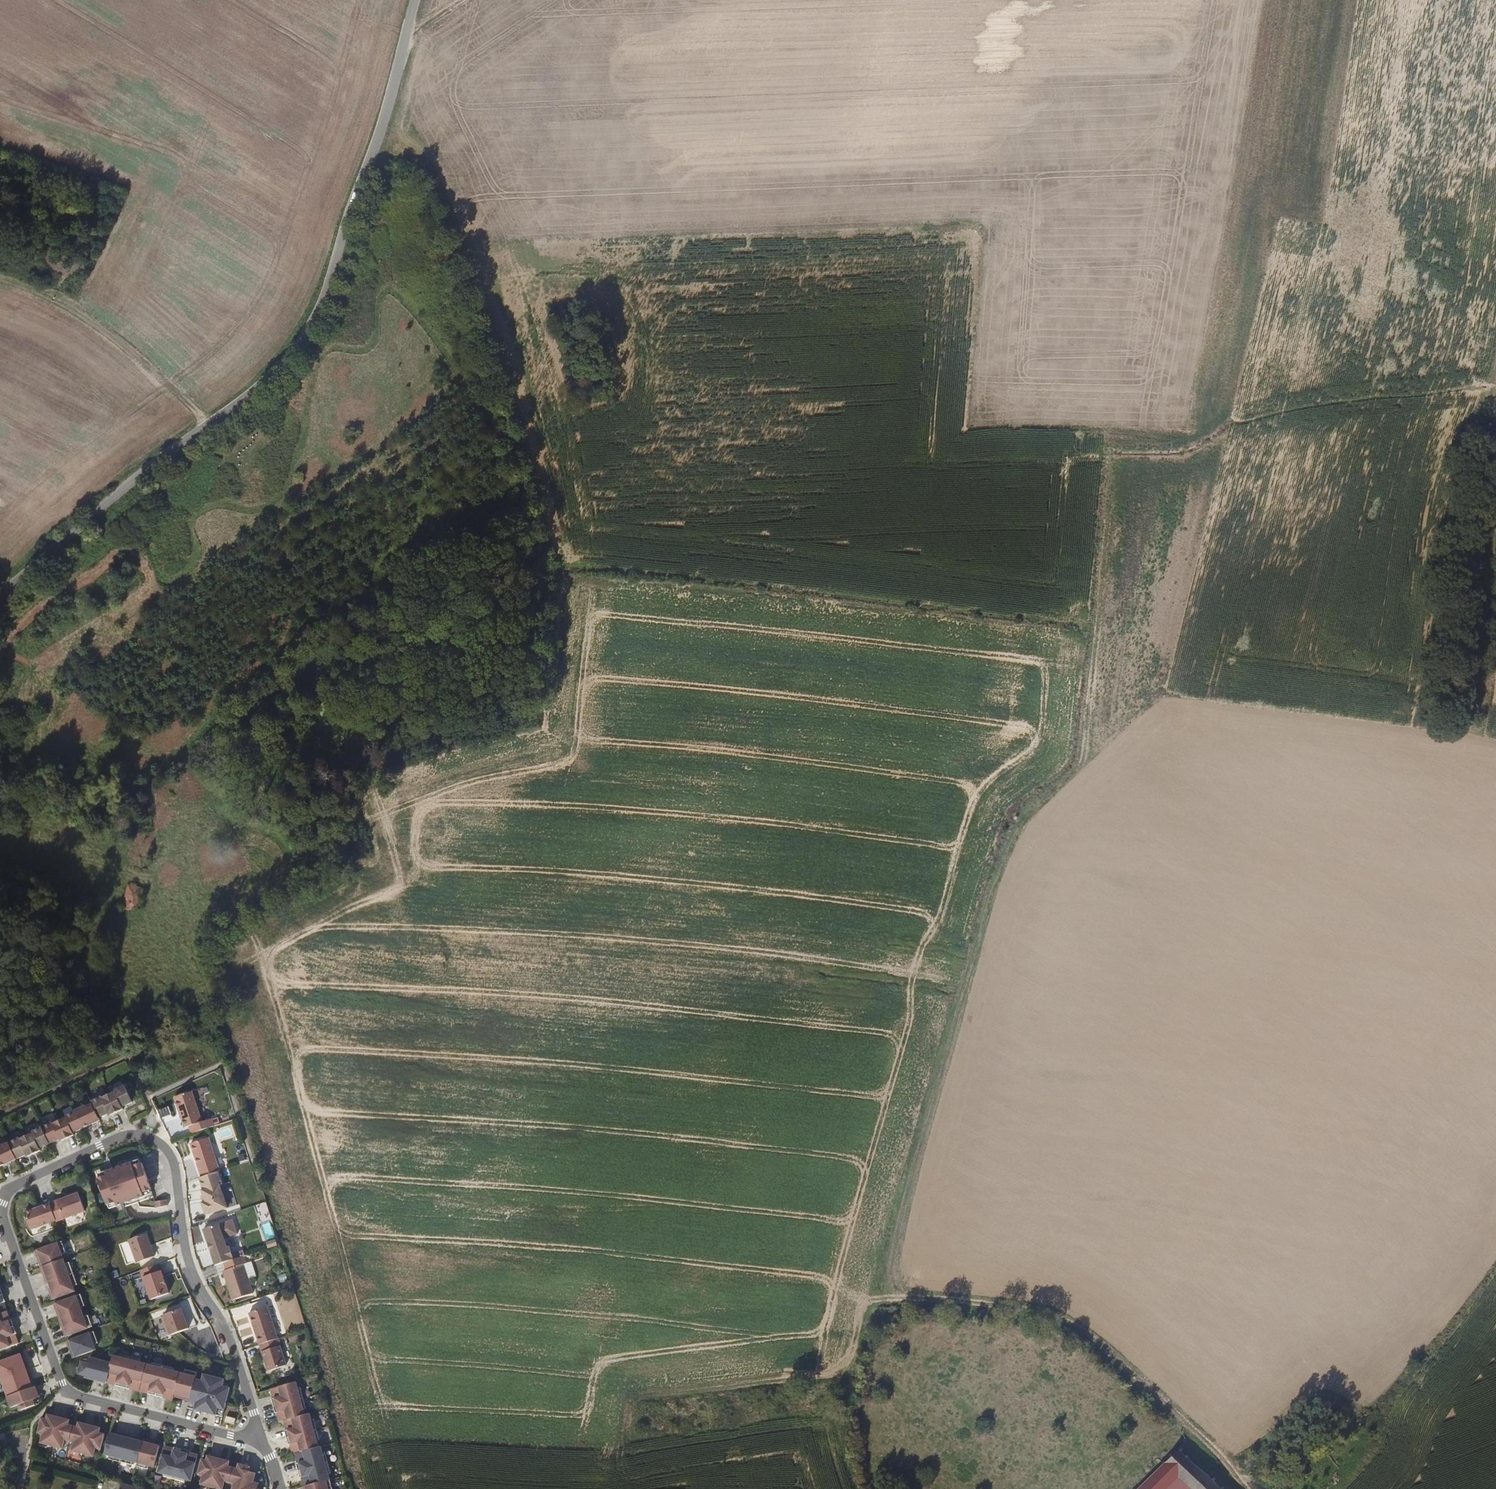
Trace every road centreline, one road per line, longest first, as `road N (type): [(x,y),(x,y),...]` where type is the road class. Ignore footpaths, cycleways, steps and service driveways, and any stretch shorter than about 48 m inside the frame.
road 1 (residential): [(261,1440),(76,1397),(62,1383),(7,1229),(1,1204),(10,1188),(130,1136),(152,1135),(164,1145),(178,1178),(189,1262),(230,1334),(256,1413)]
road 2 (unclassified): [(0,594),(276,378),(309,337),(387,116),(415,0)]
road 3 (track): [(208,425),(90,318),(0,282)]

